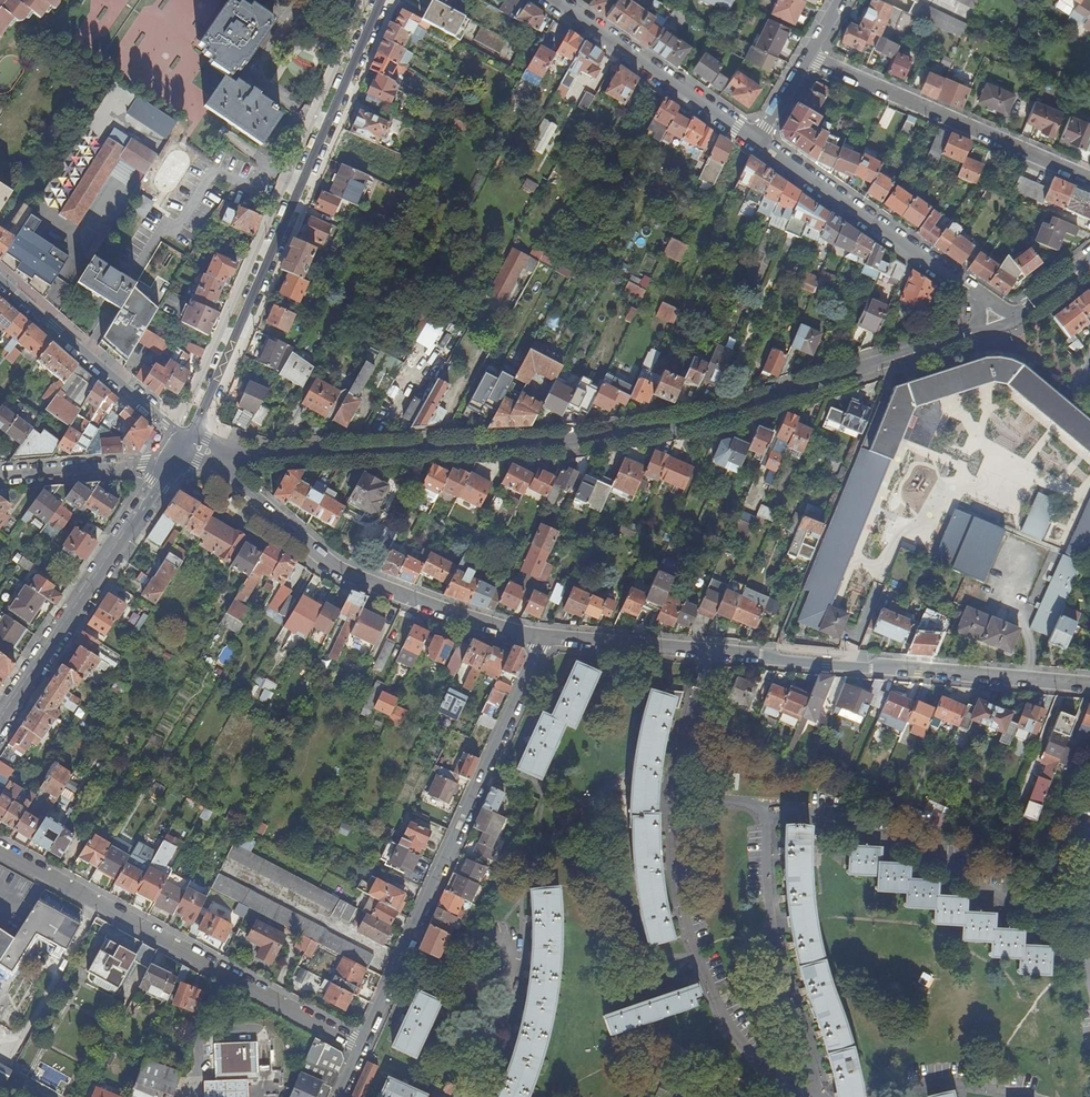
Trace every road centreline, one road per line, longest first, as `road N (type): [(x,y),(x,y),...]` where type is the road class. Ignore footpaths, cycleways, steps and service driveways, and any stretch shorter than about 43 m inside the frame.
road 1 (residential): [(217,456),(568,442),(704,418),(993,319)]
road 2 (tertiary): [(187,438),(374,0)]
road 3 (residential): [(543,637),(362,1047)]
road 4 (residential): [(0,851),(362,1047)]
road 5 (residential): [(1089,685),(702,648)]
road 6 (residential): [(543,637),(335,566),(217,456)]
road 7 (residential): [(1088,966),(991,893),(930,861),(875,834),(769,804)]
road 8 (residential): [(674,797),(673,862),(696,961),(720,1017),(765,1078),(791,1096)]
road 9 (residential): [(1089,179),(809,57)]
road 10 (tertiary): [(0,721),(167,469)]
road 11 (residential): [(816,1096),(776,960),(769,804)]
road 12 (residential): [(993,319),(969,286),(758,140)]
road 13 (residential): [(758,140),(555,0)]
road 14 (residential): [(187,438),(0,282)]
road 15 (residential): [(865,1096),(957,1081),(1032,1096)]
road 16 (residential): [(167,469),(0,475)]
road 17 (residential): [(503,940),(508,981),(459,1096)]
road 18 (residential): [(702,648),(543,637)]
road 19 (residential): [(702,648),(674,797)]

